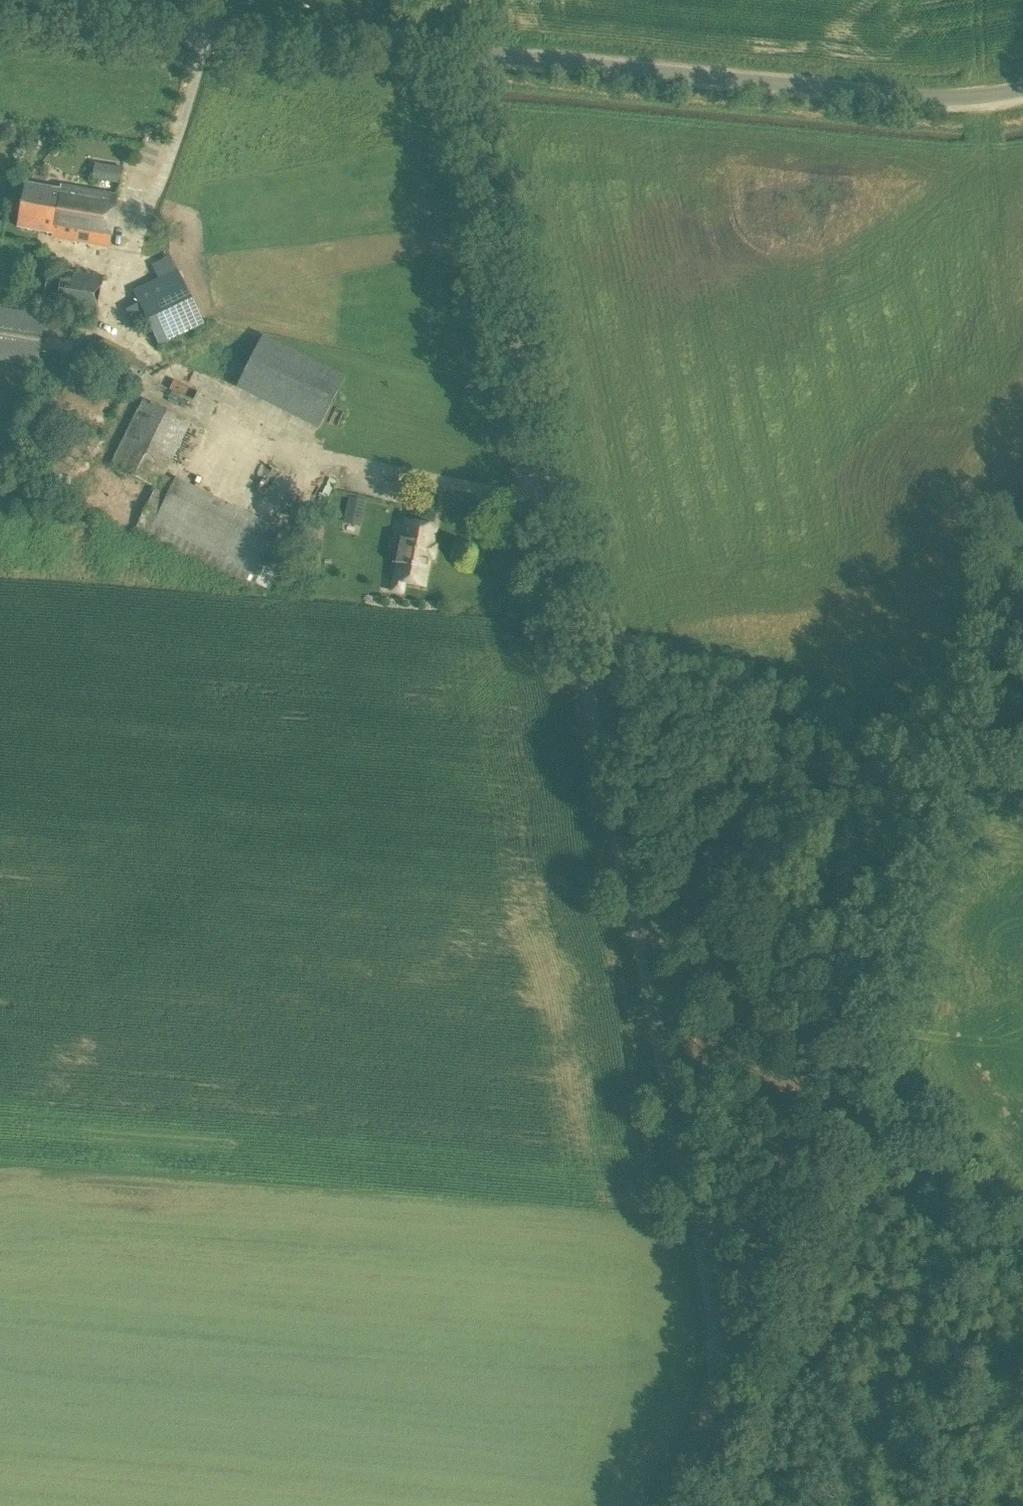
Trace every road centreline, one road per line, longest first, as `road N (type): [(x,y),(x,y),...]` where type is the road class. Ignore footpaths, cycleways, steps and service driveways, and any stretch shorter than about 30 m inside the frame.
road 1 (unclassified): [(668,1505),(697,1444),(713,1382),(706,1284),(459,54)]
road 2 (unclassified): [(1022,95),(917,103),(459,54)]
road 3 (unclassified): [(459,54),(0,12)]

